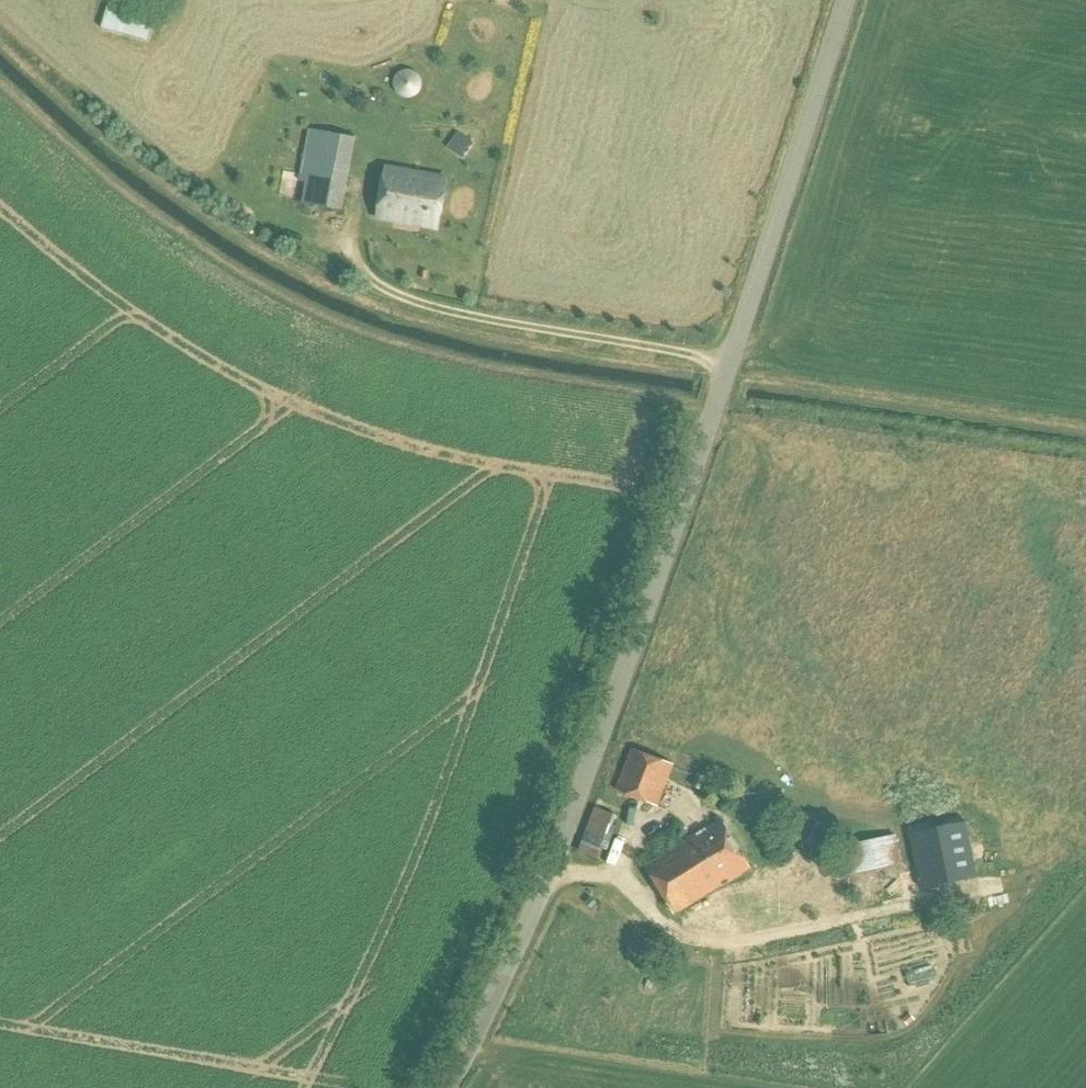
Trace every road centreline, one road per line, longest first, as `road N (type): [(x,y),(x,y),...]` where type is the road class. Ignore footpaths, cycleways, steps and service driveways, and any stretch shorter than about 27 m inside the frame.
road 1 (unclassified): [(446,1087),(492,1006),(567,827),(726,373),(846,0)]

